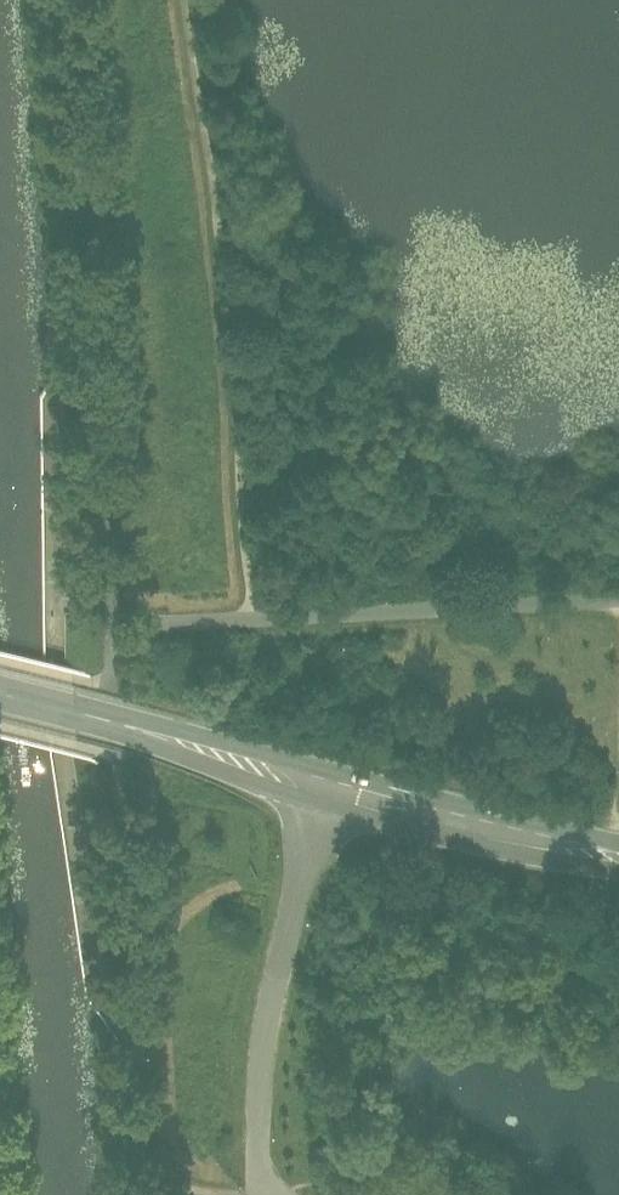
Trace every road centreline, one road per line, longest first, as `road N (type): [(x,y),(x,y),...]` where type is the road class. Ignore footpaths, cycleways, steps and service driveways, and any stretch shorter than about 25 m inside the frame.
road 1 (residential): [(326,782),(273,1009),(259,1155),(275,1194)]
road 2 (tertiary): [(326,782),(0,691)]
road 3 (tertiary): [(618,850),(326,782)]

